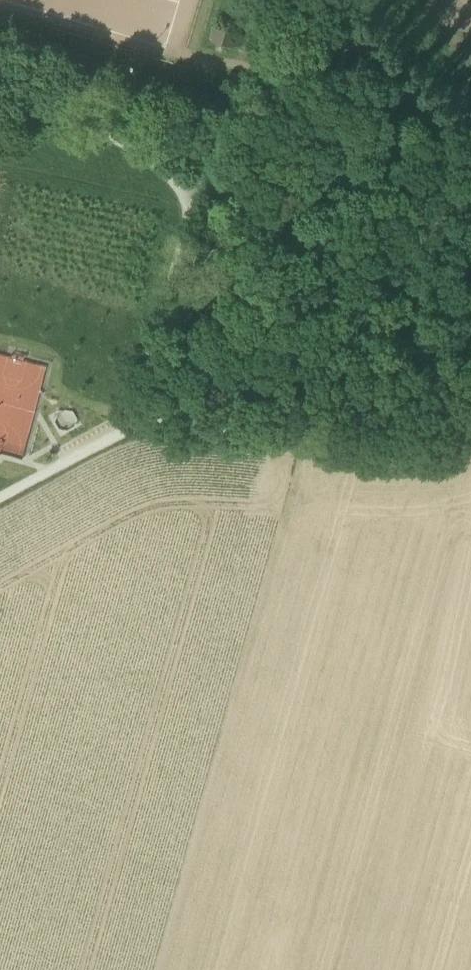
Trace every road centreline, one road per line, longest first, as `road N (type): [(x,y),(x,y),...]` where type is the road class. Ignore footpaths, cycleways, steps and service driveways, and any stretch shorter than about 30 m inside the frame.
road 1 (track): [(137,424),(424,443),(470,436)]
road 2 (track): [(143,413),(137,424),(0,500)]

